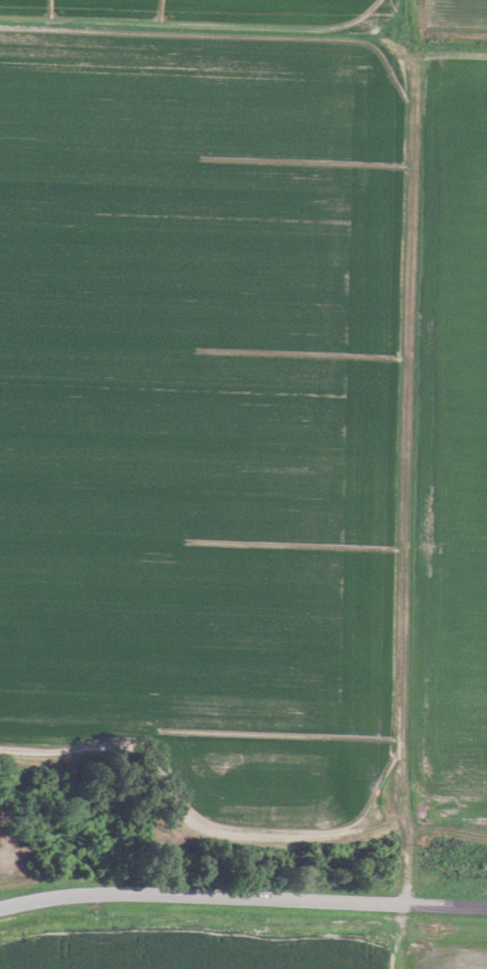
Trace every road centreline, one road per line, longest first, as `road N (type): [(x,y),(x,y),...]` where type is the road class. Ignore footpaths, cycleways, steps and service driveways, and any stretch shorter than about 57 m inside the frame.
road 1 (tertiary): [(486,907),(86,892),(0,907)]

